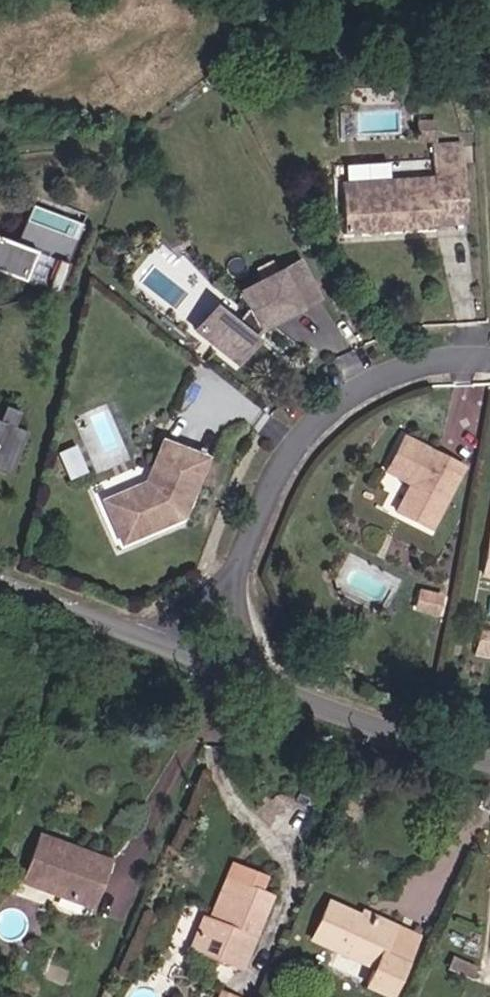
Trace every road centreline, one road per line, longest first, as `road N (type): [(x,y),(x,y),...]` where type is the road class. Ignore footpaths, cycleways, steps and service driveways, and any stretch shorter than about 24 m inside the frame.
road 1 (residential): [(489,353),(435,355),(357,382),(278,456),(196,658)]
road 2 (unclassified): [(196,658),(489,757)]
road 3 (unclassified): [(0,574),(196,658)]

